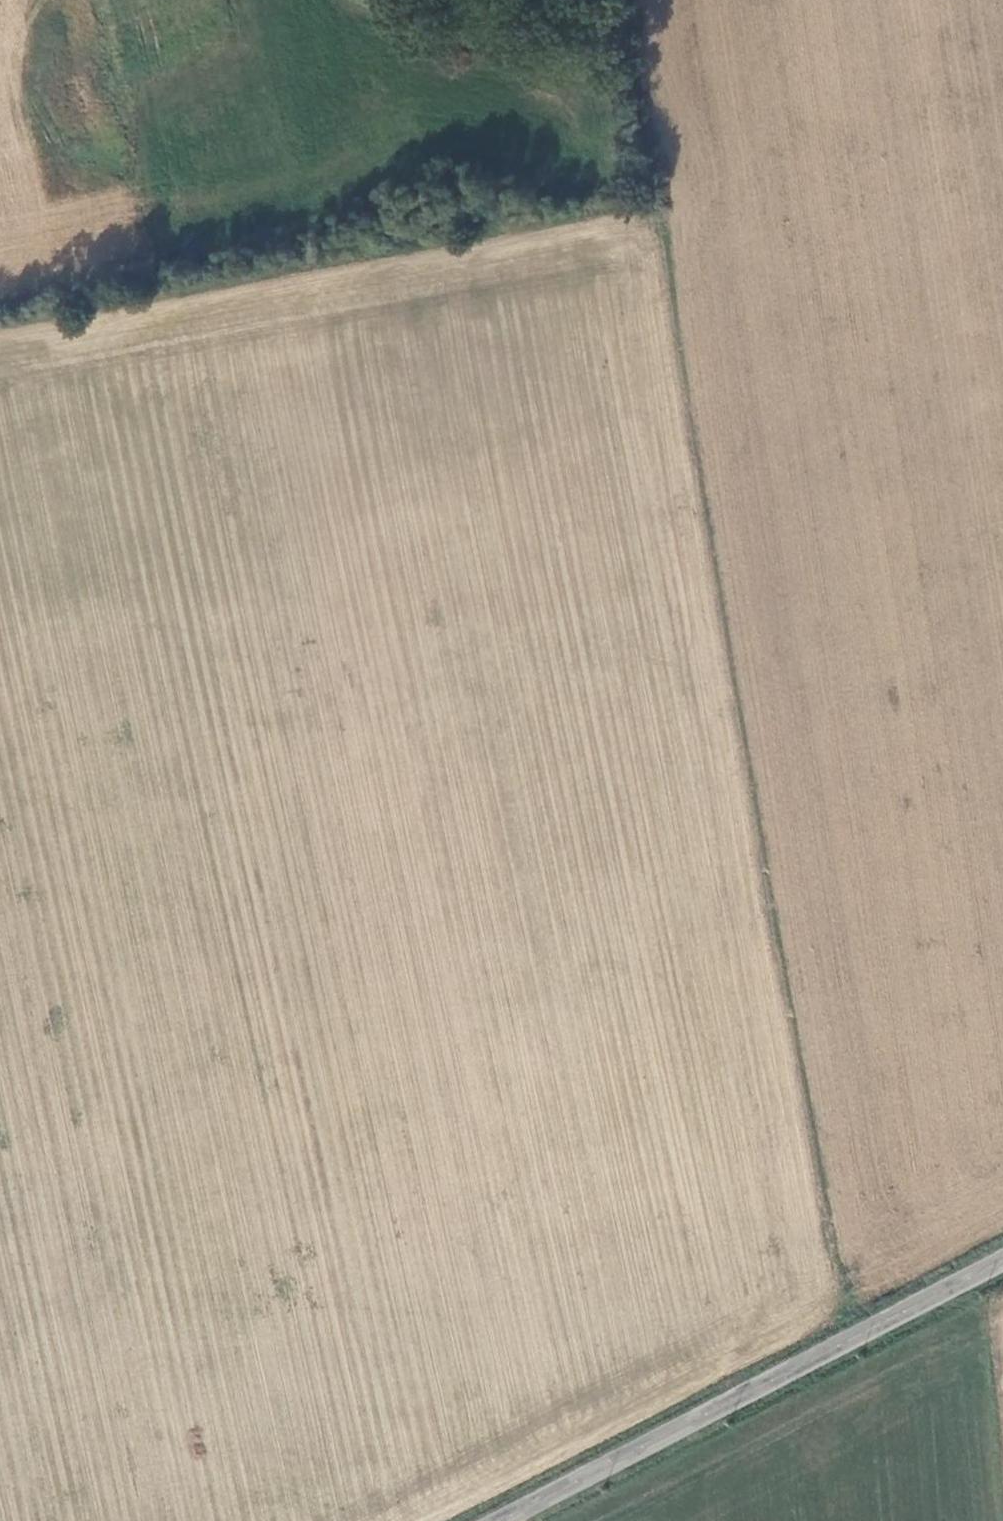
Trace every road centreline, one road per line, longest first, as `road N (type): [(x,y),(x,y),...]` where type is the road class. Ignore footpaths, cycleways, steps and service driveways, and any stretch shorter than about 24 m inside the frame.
road 1 (unclassified): [(1002,1253),(472,1520)]

